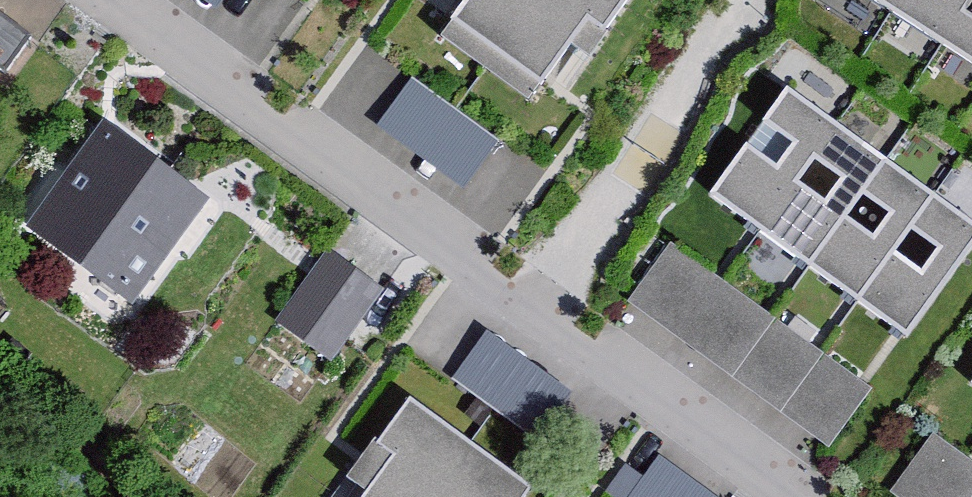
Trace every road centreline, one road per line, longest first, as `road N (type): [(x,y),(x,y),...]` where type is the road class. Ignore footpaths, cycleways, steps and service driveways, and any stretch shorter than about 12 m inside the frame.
road 1 (residential): [(112,0),(802,496)]

